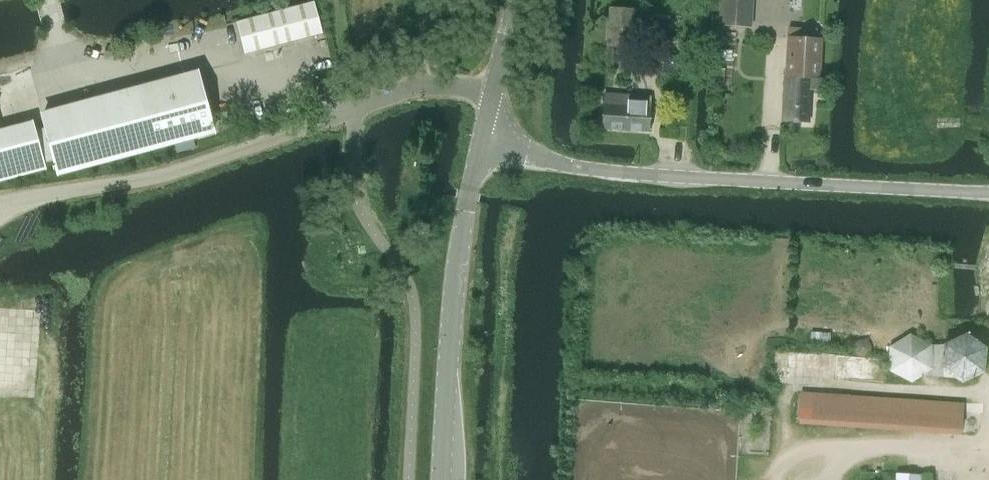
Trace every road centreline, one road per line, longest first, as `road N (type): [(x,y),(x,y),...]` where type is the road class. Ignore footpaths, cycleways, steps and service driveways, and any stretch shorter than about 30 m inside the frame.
road 1 (unclassified): [(988,189),(597,167),(480,139)]
road 2 (unclassified): [(0,202),(139,182),(407,90),(493,92)]
road 3 (tertiary): [(446,479),(459,247),(480,139)]

